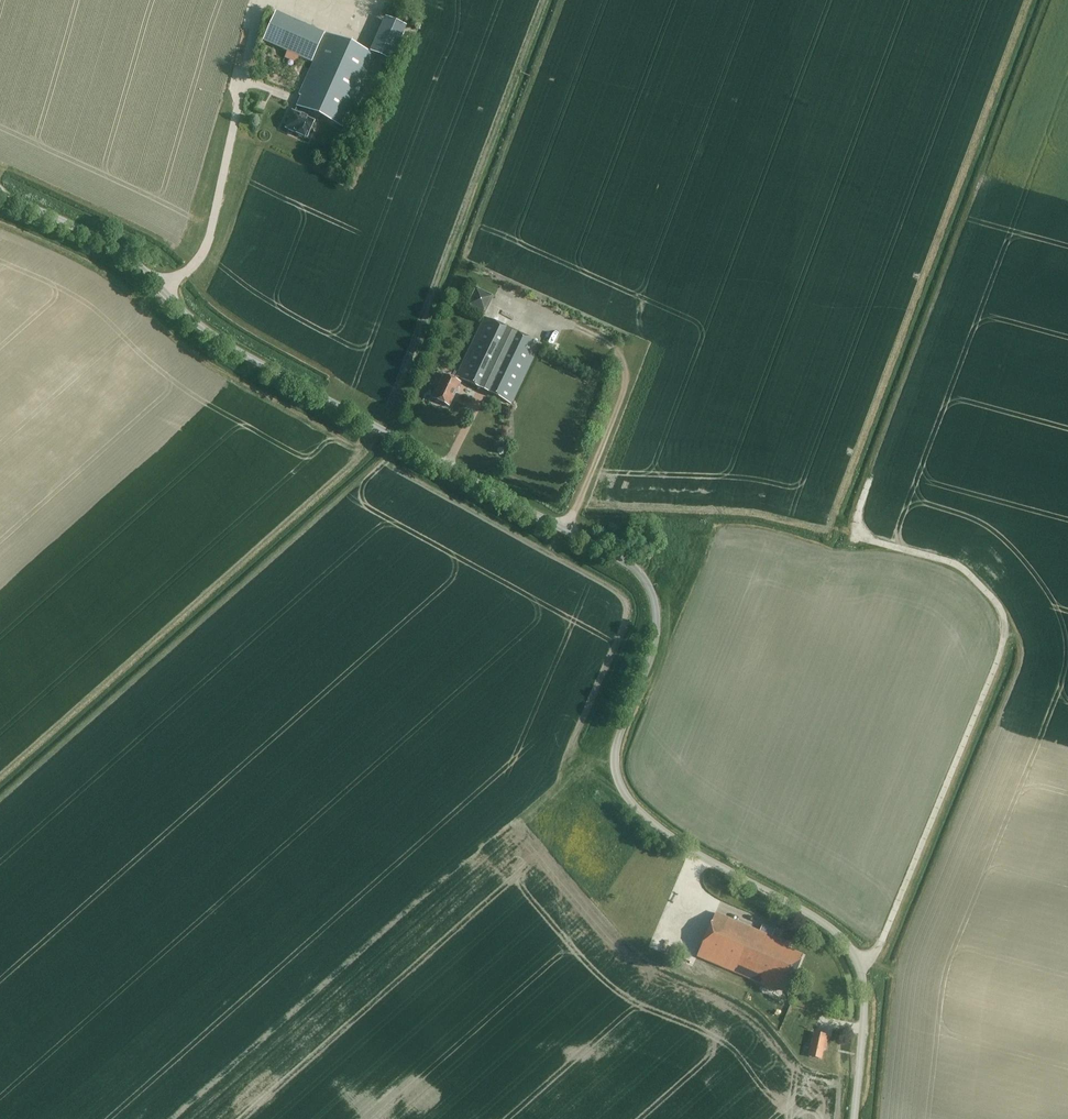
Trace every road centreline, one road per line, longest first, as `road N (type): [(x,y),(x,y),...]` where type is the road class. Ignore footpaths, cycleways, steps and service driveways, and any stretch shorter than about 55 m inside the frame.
road 1 (unclassified): [(853,1118),(864,995),(852,950),(834,930),(672,837),(620,782),(618,740),(656,630),(641,574),(209,333),(122,253),(0,191)]
road 2 (track): [(860,966),(879,946),(1004,635),(995,602),(960,567),(858,535),(867,483)]

